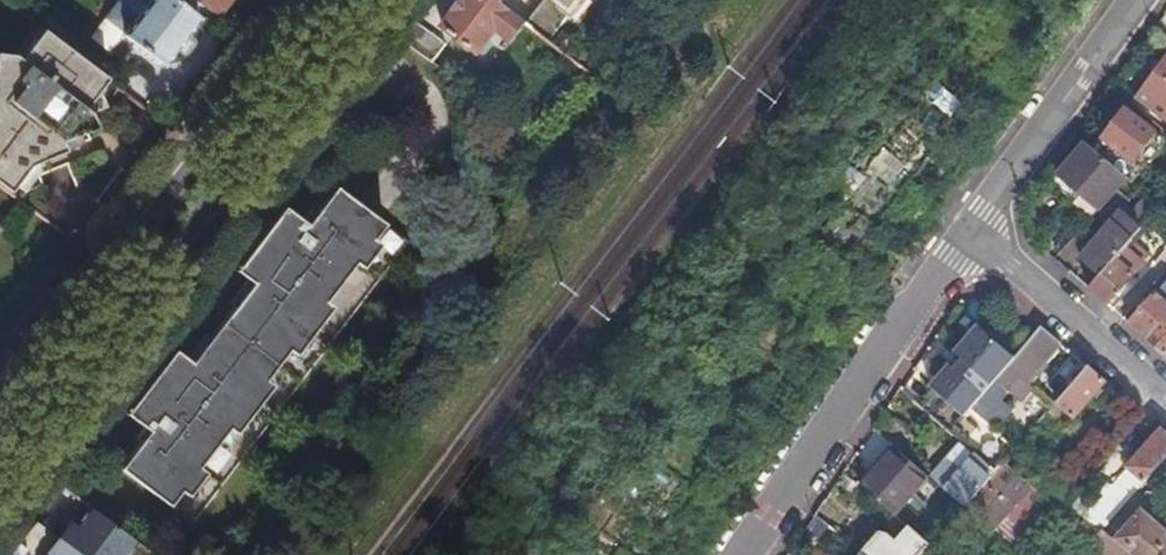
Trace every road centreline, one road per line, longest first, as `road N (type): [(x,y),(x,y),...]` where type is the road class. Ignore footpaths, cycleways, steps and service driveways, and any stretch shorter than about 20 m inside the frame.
road 1 (primary): [(0,497),(381,0)]
road 2 (primary): [(307,0),(0,403)]
road 3 (residential): [(971,231),(744,554)]
road 4 (residential): [(1137,0),(971,231)]
road 5 (residential): [(1165,400),(971,231)]

